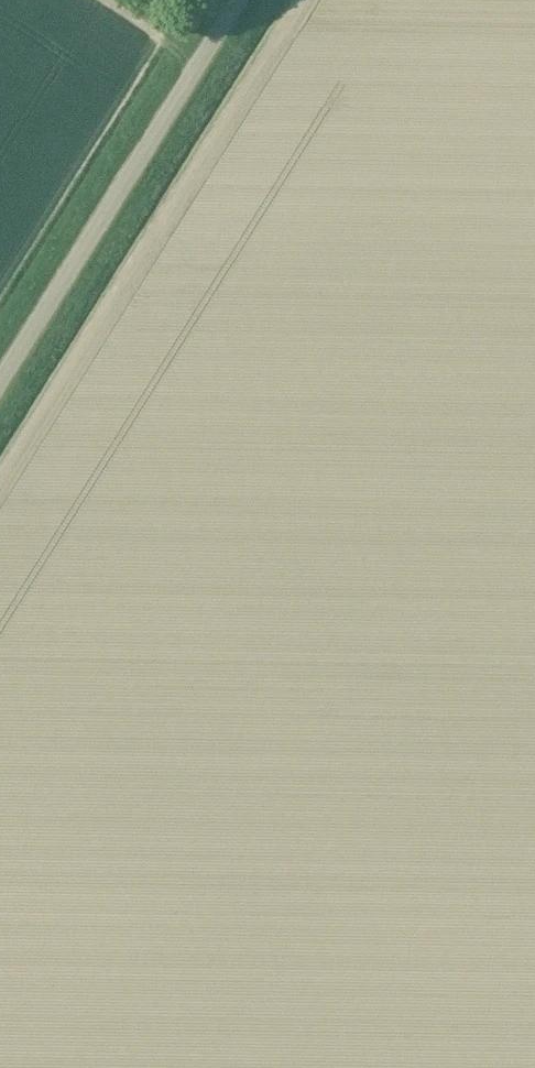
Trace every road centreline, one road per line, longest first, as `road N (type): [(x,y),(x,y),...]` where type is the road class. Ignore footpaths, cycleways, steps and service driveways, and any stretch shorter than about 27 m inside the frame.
road 1 (unclassified): [(0,382),(239,0)]

